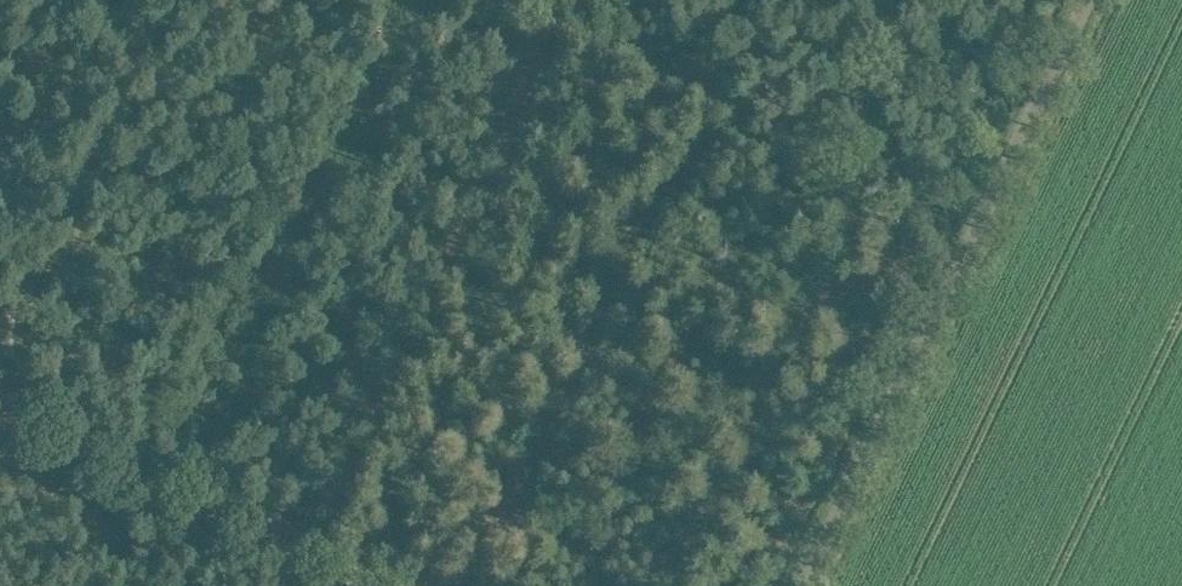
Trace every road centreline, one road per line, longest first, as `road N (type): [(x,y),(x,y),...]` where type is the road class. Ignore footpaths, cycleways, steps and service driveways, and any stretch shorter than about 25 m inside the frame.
road 1 (unclassified): [(807,585),(1088,0)]

